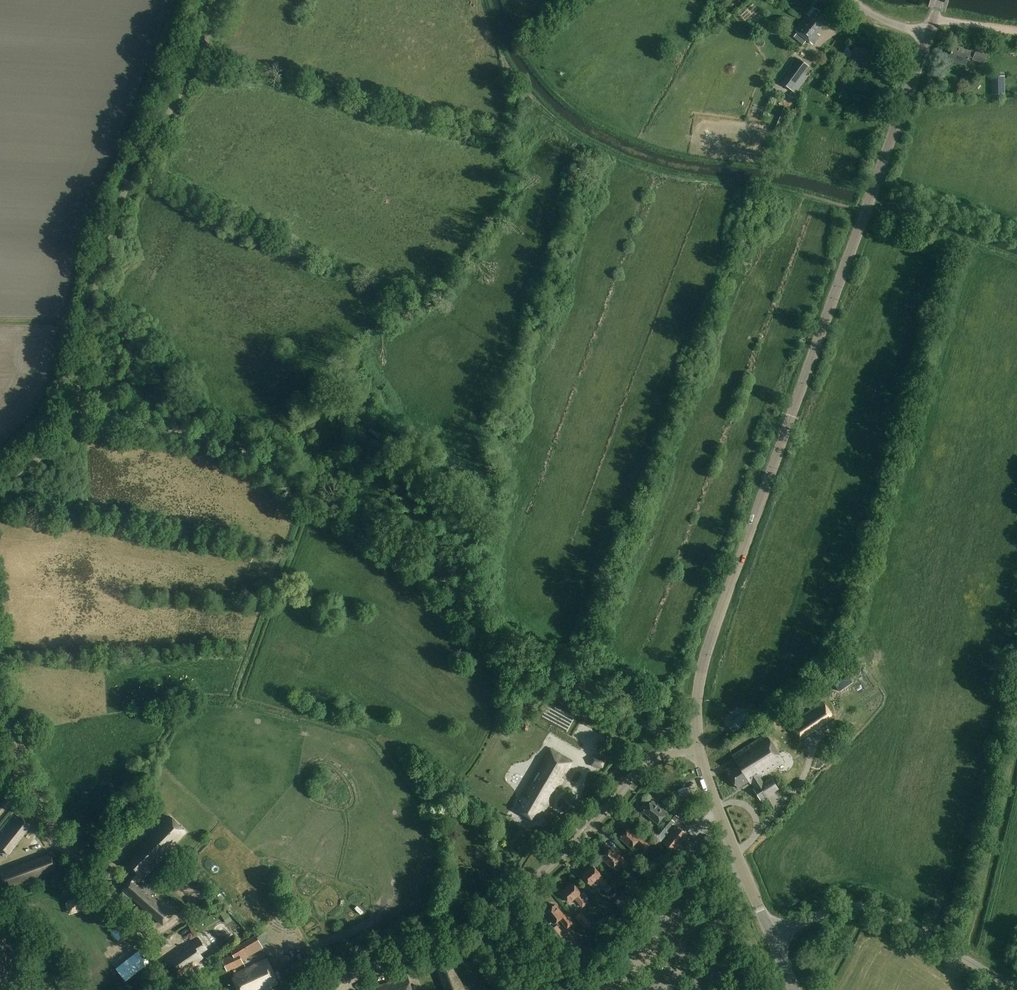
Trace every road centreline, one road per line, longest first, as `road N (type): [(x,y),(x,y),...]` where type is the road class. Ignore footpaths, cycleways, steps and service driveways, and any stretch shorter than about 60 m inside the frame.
road 1 (tertiary): [(773,934),(697,751),(704,654),(928,36)]
road 2 (track): [(697,751),(491,656),(468,636),(427,566),(255,453),(74,411)]
road 3 (unclassified): [(0,492),(55,444),(74,411),(118,211),(222,0)]
road 4 (unclassified): [(1016,989),(864,907),(841,907),(773,934)]
road 5 (track): [(179,989),(46,823),(28,786)]

